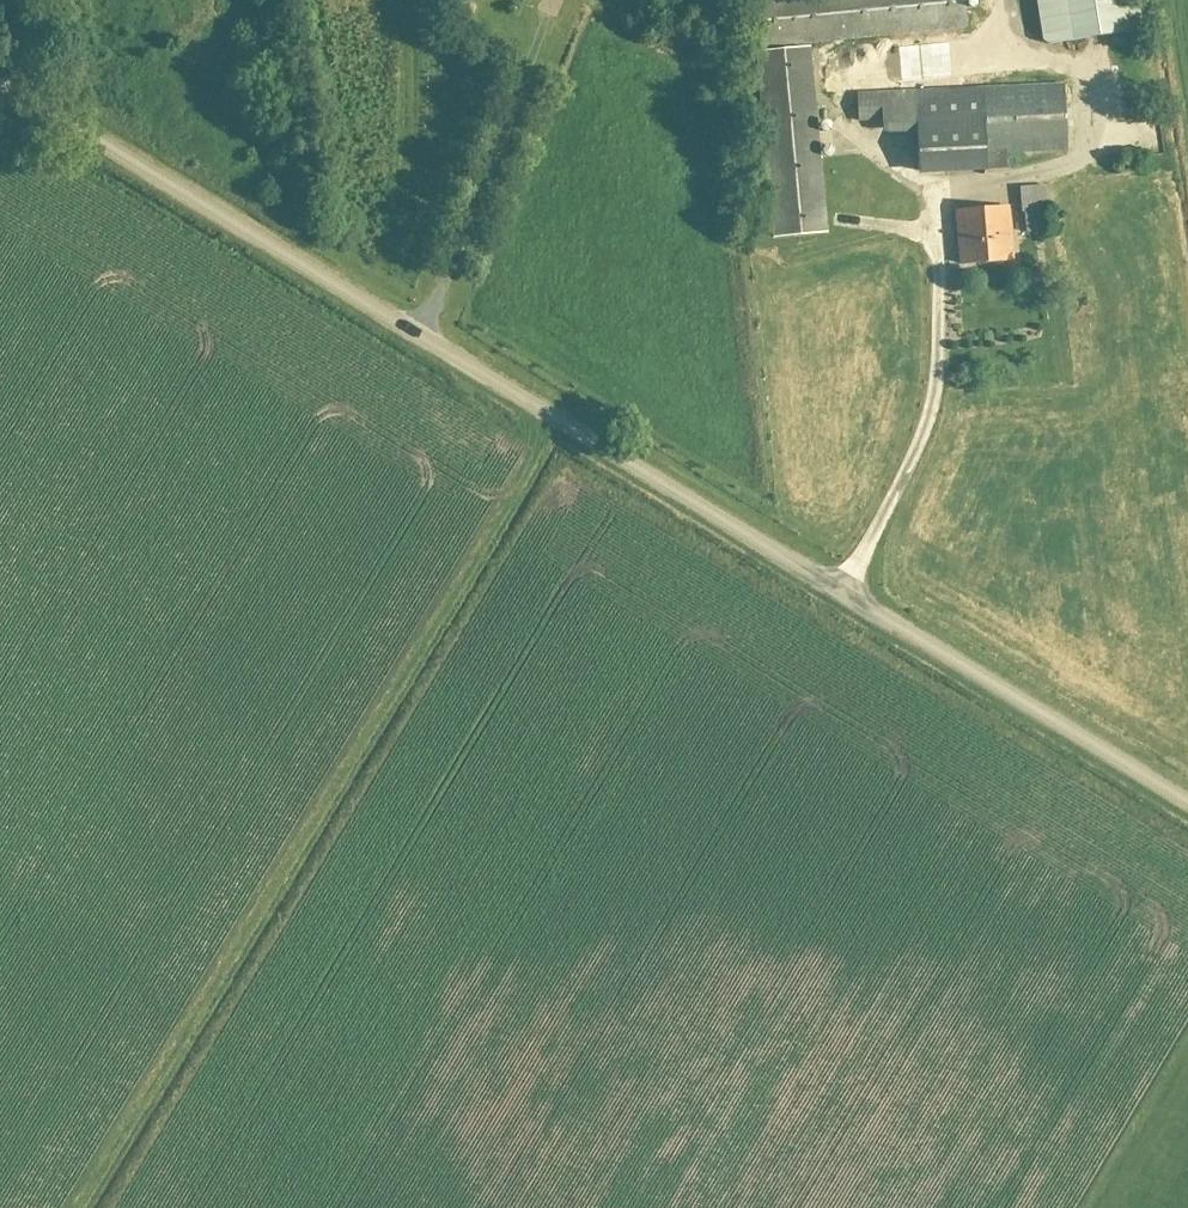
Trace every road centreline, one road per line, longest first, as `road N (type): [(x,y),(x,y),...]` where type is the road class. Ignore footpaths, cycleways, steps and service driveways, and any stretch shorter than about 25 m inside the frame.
road 1 (unclassified): [(1187,806),(0,82)]

